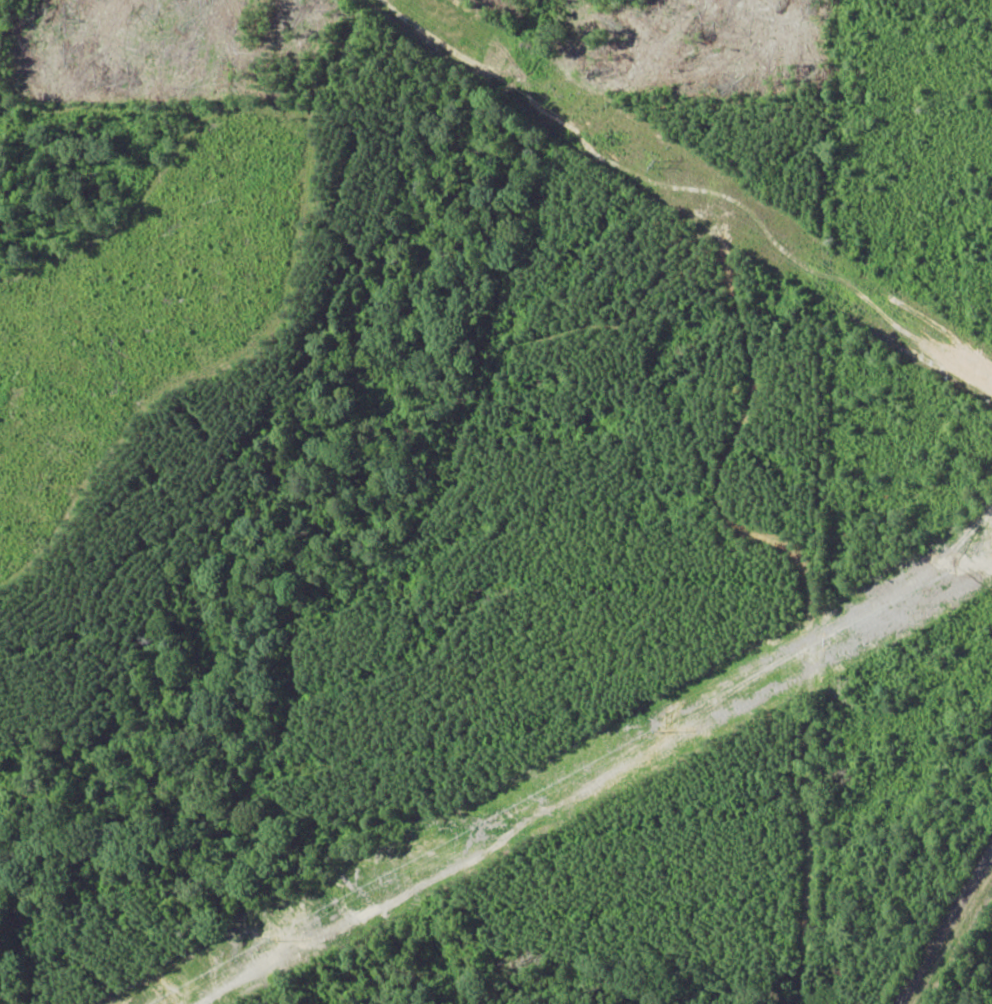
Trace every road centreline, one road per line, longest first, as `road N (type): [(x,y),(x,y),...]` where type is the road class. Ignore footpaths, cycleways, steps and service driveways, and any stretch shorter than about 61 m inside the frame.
road 1 (residential): [(924,1003),(991,890)]

